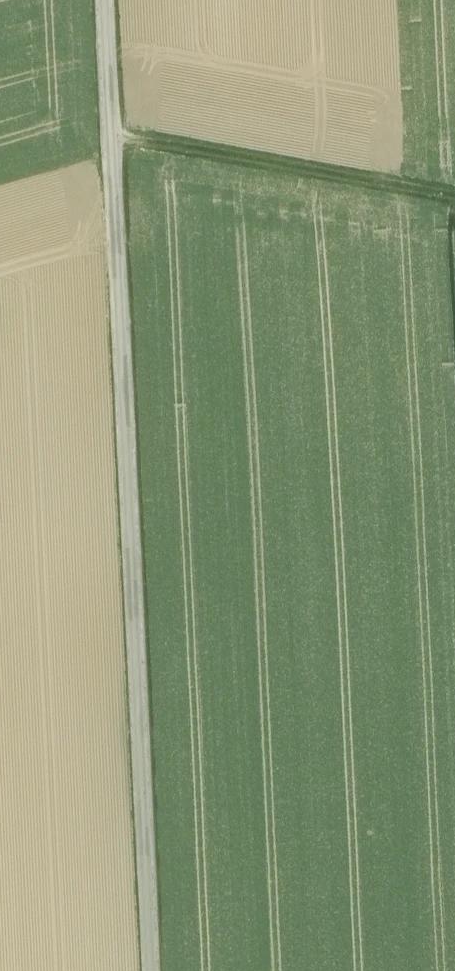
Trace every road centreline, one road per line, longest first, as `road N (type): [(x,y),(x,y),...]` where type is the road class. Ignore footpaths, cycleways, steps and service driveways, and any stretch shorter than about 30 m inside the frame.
road 1 (tertiary): [(117,0),(163,970)]

